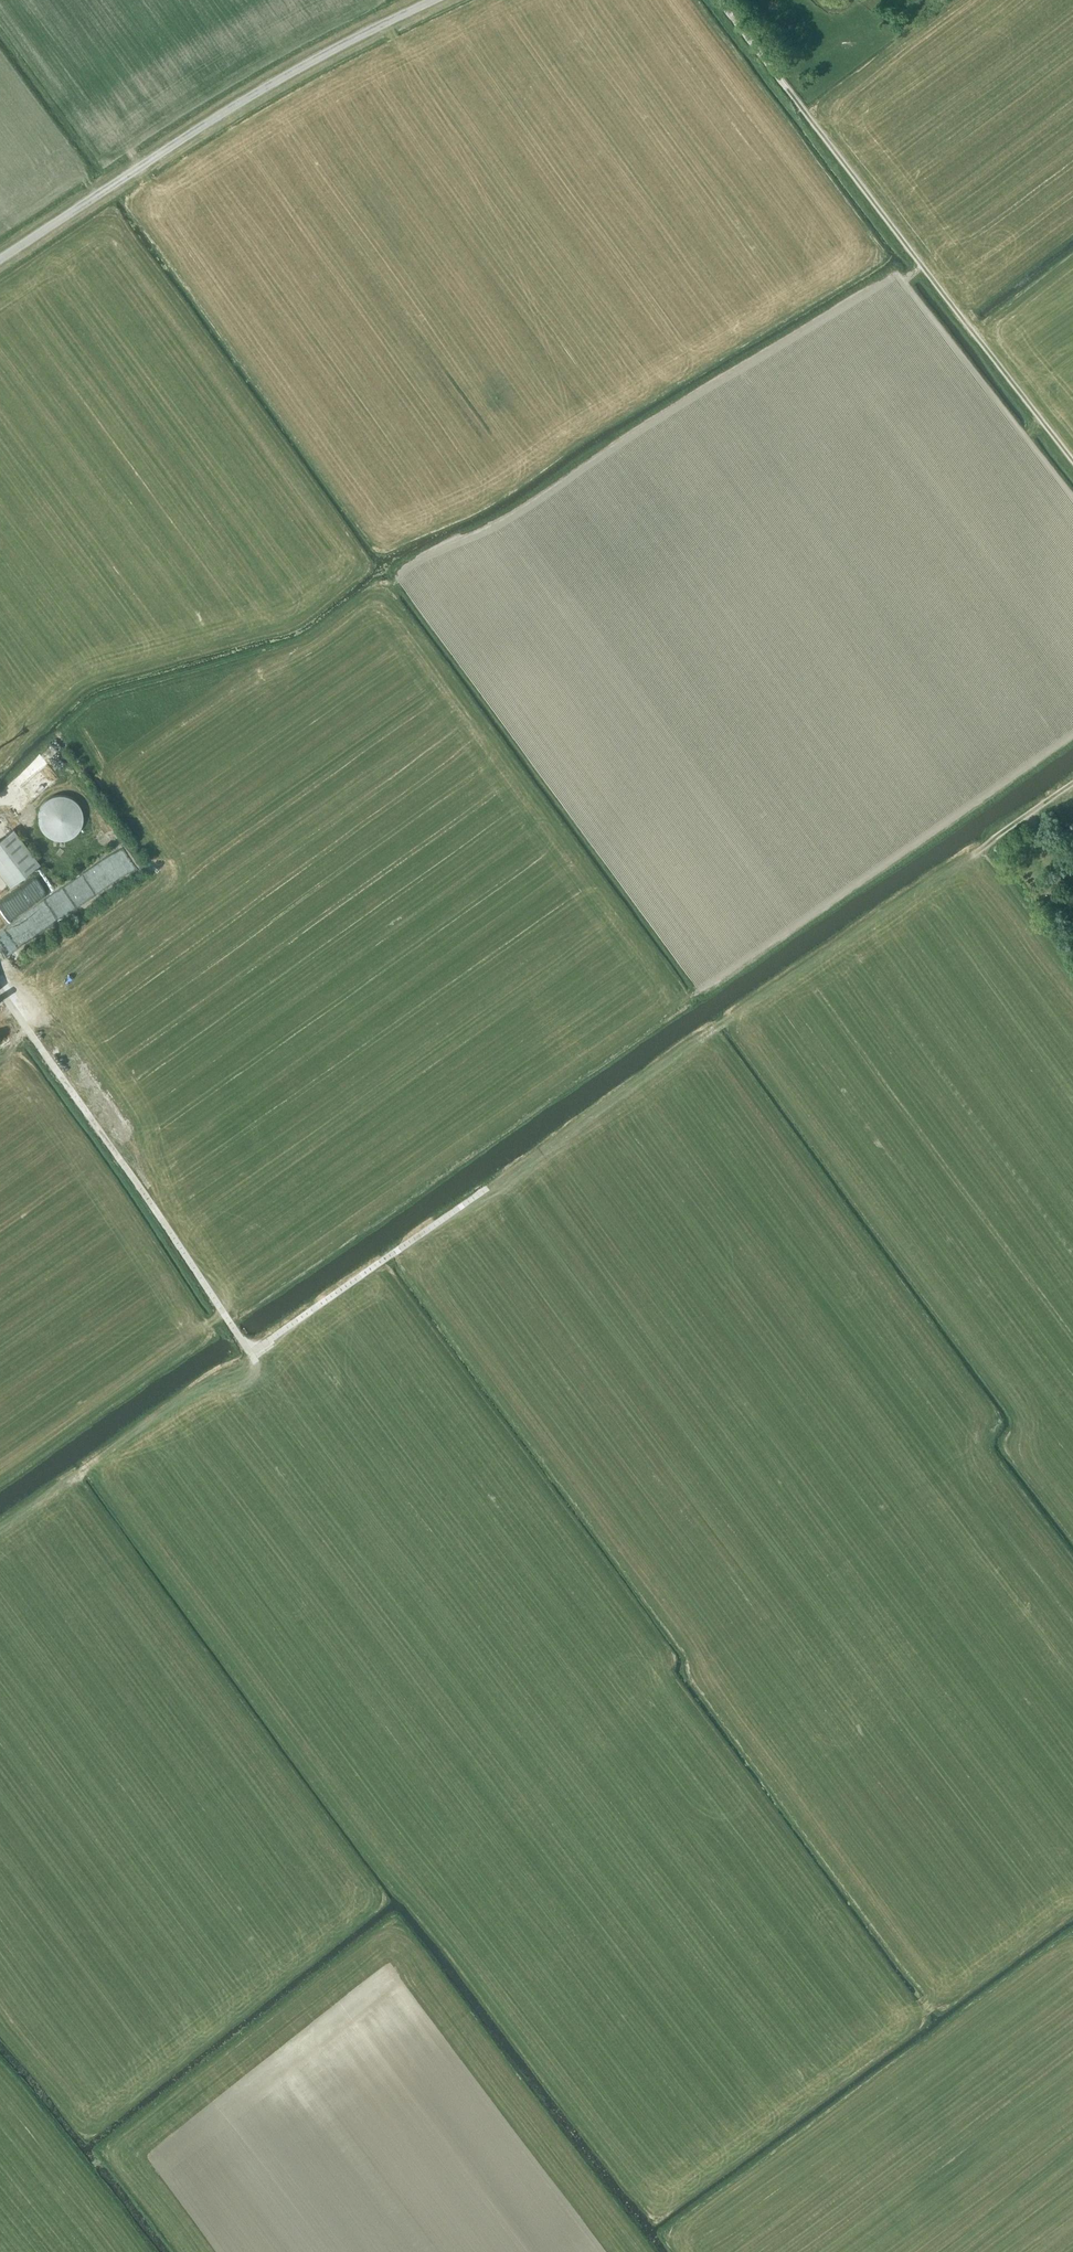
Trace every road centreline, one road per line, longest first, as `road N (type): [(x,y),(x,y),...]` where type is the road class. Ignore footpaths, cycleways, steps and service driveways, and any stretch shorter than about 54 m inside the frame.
road 1 (track): [(1072,460),(720,0)]
road 2 (unclassified): [(0,260),(245,99),(431,0)]

